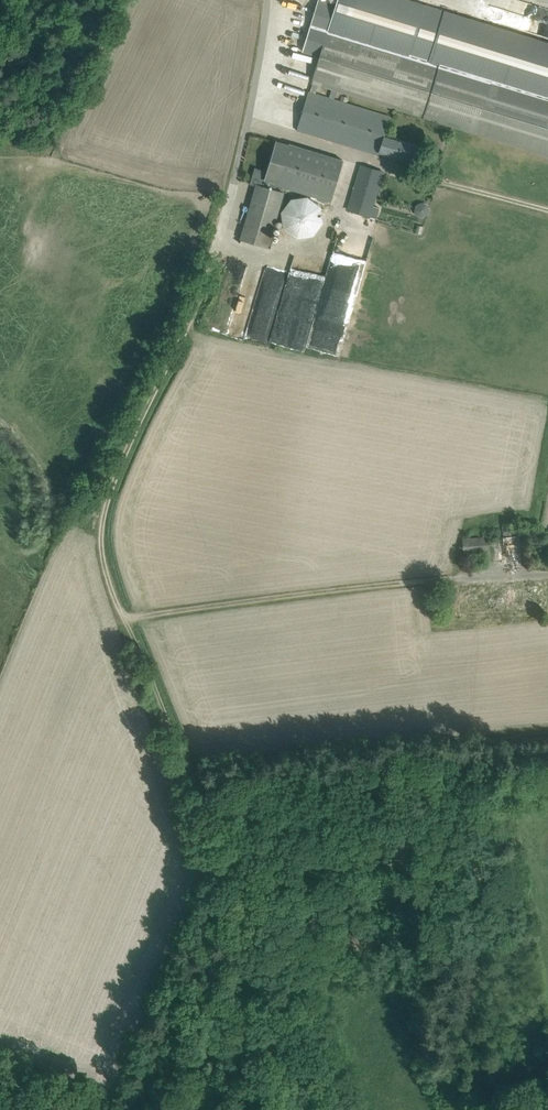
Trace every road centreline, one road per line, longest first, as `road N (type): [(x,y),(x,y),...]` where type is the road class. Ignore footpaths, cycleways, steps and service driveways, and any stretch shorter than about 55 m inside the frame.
road 1 (track): [(232,187),(183,334),(109,490),(102,551),(191,772),(280,951)]
road 2 (track): [(125,621),(458,578)]
road 3 (track): [(547,210),(247,122)]
road 4 (unclassified): [(232,187),(267,0)]
road 5 (track): [(280,951),(338,1109)]

